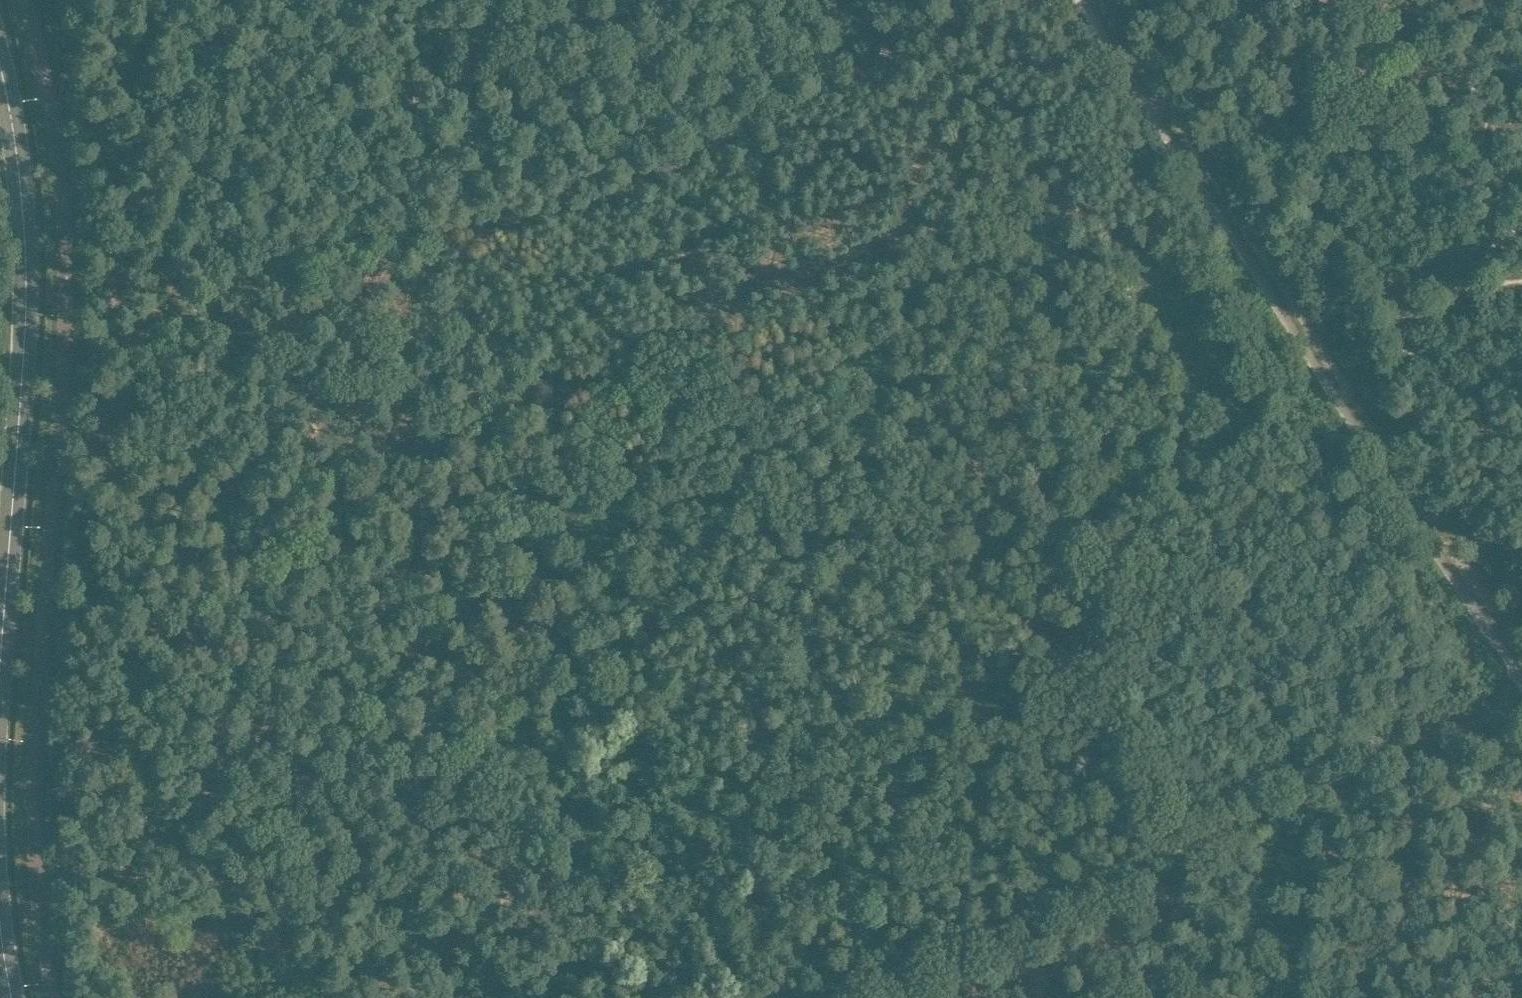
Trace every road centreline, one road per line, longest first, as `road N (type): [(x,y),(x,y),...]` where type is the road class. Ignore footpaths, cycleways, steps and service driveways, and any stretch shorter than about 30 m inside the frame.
road 1 (unclassified): [(0,829),(34,347),(18,112)]

